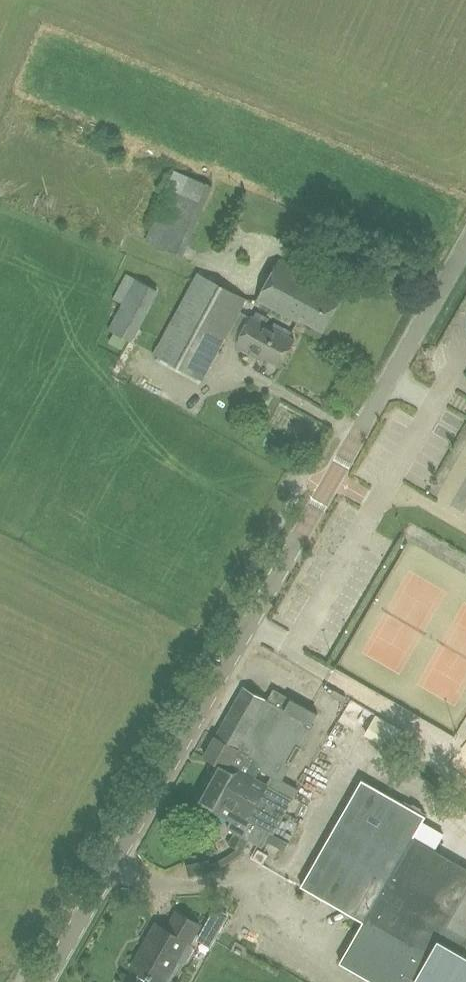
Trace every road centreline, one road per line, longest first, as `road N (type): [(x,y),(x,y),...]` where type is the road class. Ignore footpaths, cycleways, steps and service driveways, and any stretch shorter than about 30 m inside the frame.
road 1 (tertiary): [(45,981),(115,872),(465,245)]

